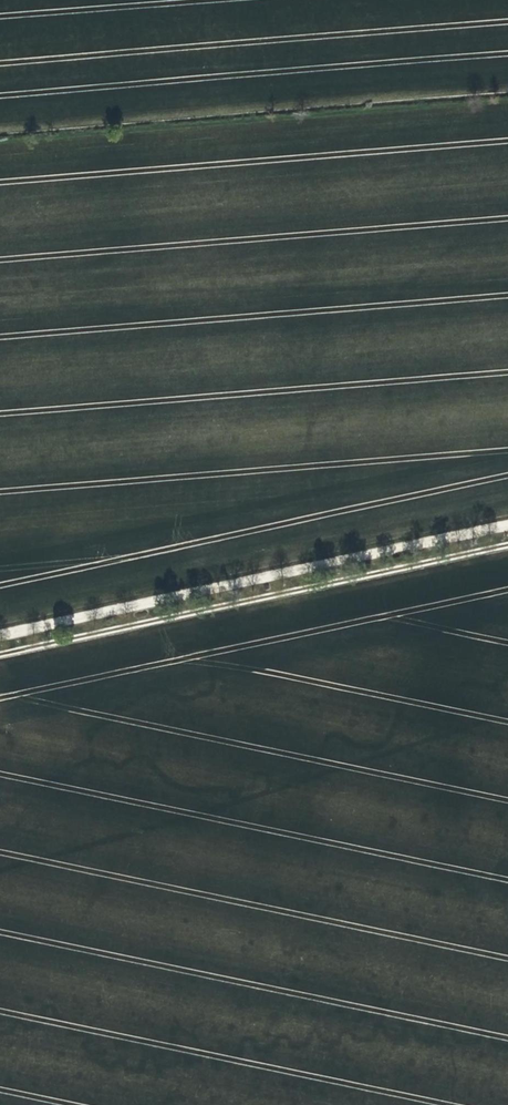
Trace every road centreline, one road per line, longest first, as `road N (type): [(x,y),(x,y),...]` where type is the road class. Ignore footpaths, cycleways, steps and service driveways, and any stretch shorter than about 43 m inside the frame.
road 1 (track): [(507,522),(0,633)]
road 2 (track): [(507,546),(0,653)]

